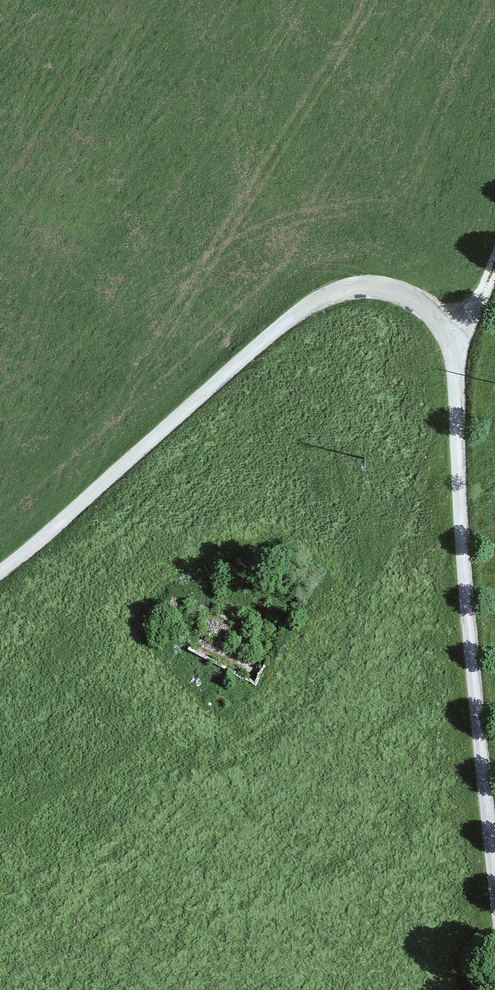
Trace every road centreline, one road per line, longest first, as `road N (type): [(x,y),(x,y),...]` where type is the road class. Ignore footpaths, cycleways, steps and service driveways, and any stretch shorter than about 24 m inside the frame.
road 1 (track): [(471,345),(419,302),(378,286),(331,293),(282,323),(0,584)]
road 2 (unclassified): [(494,815),(467,458),(471,345),(494,276)]

